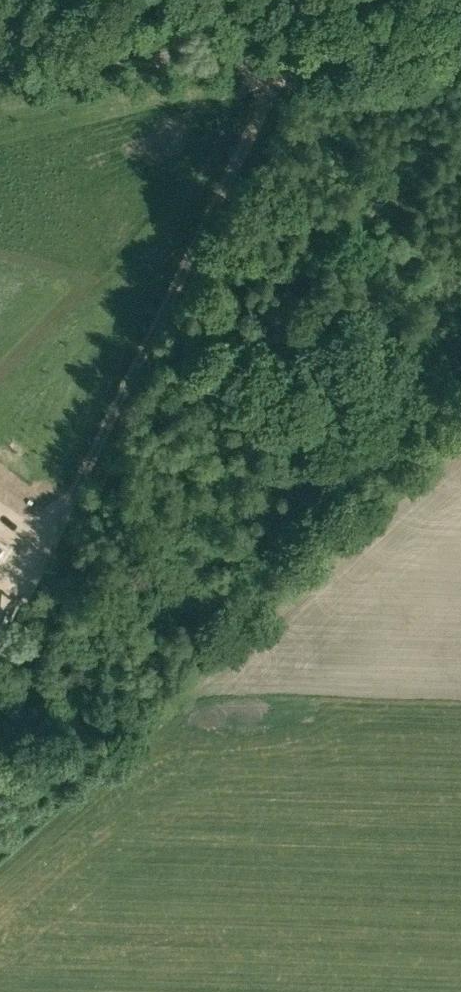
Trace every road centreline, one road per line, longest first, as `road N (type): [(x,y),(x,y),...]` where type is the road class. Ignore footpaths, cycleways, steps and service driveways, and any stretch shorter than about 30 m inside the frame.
road 1 (unclassified): [(460,43),(0,65)]

